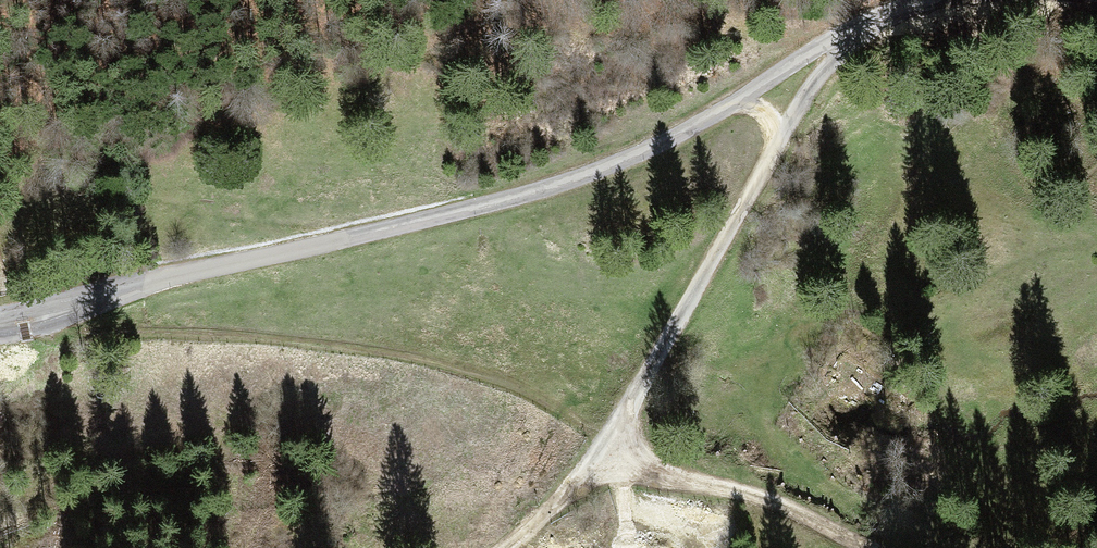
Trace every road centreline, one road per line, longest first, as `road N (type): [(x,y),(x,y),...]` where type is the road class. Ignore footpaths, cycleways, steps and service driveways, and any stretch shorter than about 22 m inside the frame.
road 1 (unclassified): [(0,318),(567,181),(652,147),(856,27),(935,0)]
road 2 (track): [(16,316),(135,336),(237,335),(466,373),(608,444)]
road 3 (track): [(856,27),(770,155),(608,444)]
road 4 (track): [(501,547),(576,491),(608,444),(876,547)]

